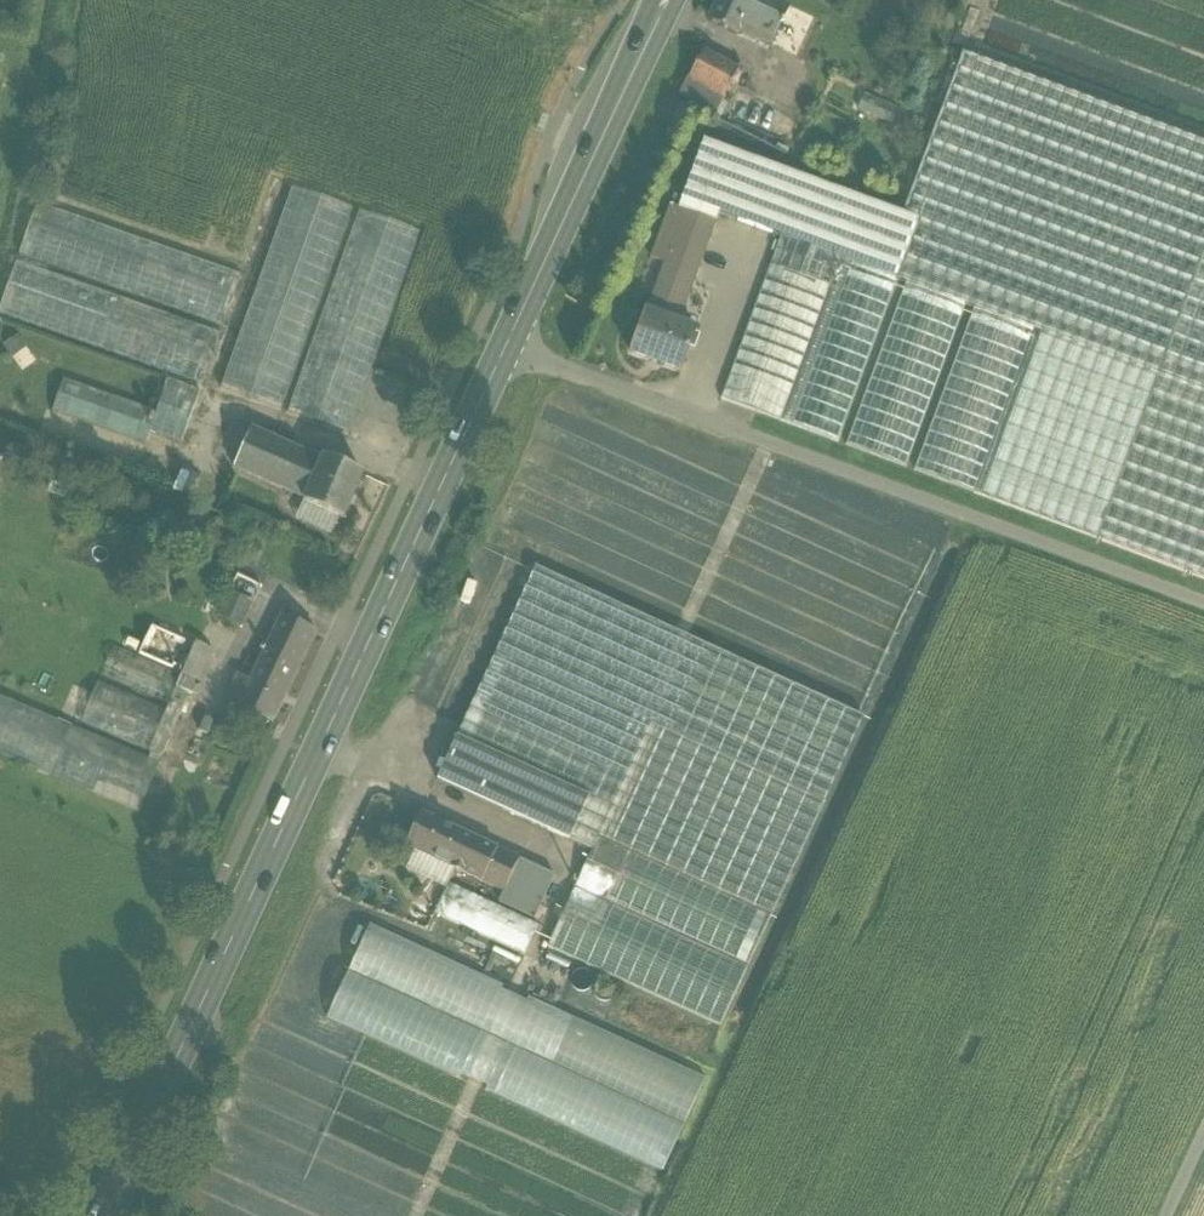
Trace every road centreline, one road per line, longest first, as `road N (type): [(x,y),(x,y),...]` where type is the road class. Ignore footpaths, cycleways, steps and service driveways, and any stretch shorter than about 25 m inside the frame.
road 1 (primary): [(113,1215),(669,0)]
road 2 (track): [(1203,606),(514,346)]

